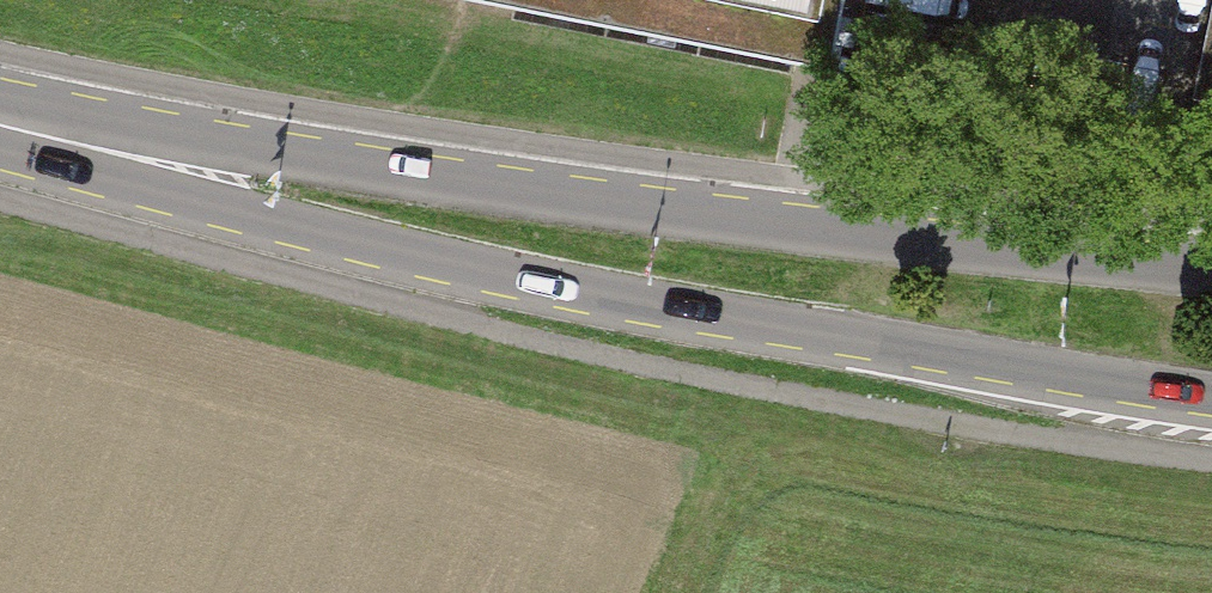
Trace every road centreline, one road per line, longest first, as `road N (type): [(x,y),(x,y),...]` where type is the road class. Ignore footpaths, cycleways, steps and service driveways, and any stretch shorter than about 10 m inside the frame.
road 1 (primary): [(121,153),(344,228),(575,283),(1211,389)]
road 2 (primary): [(1211,268),(619,207),(365,168),(121,153)]
road 3 (primary): [(0,122),(121,153)]

